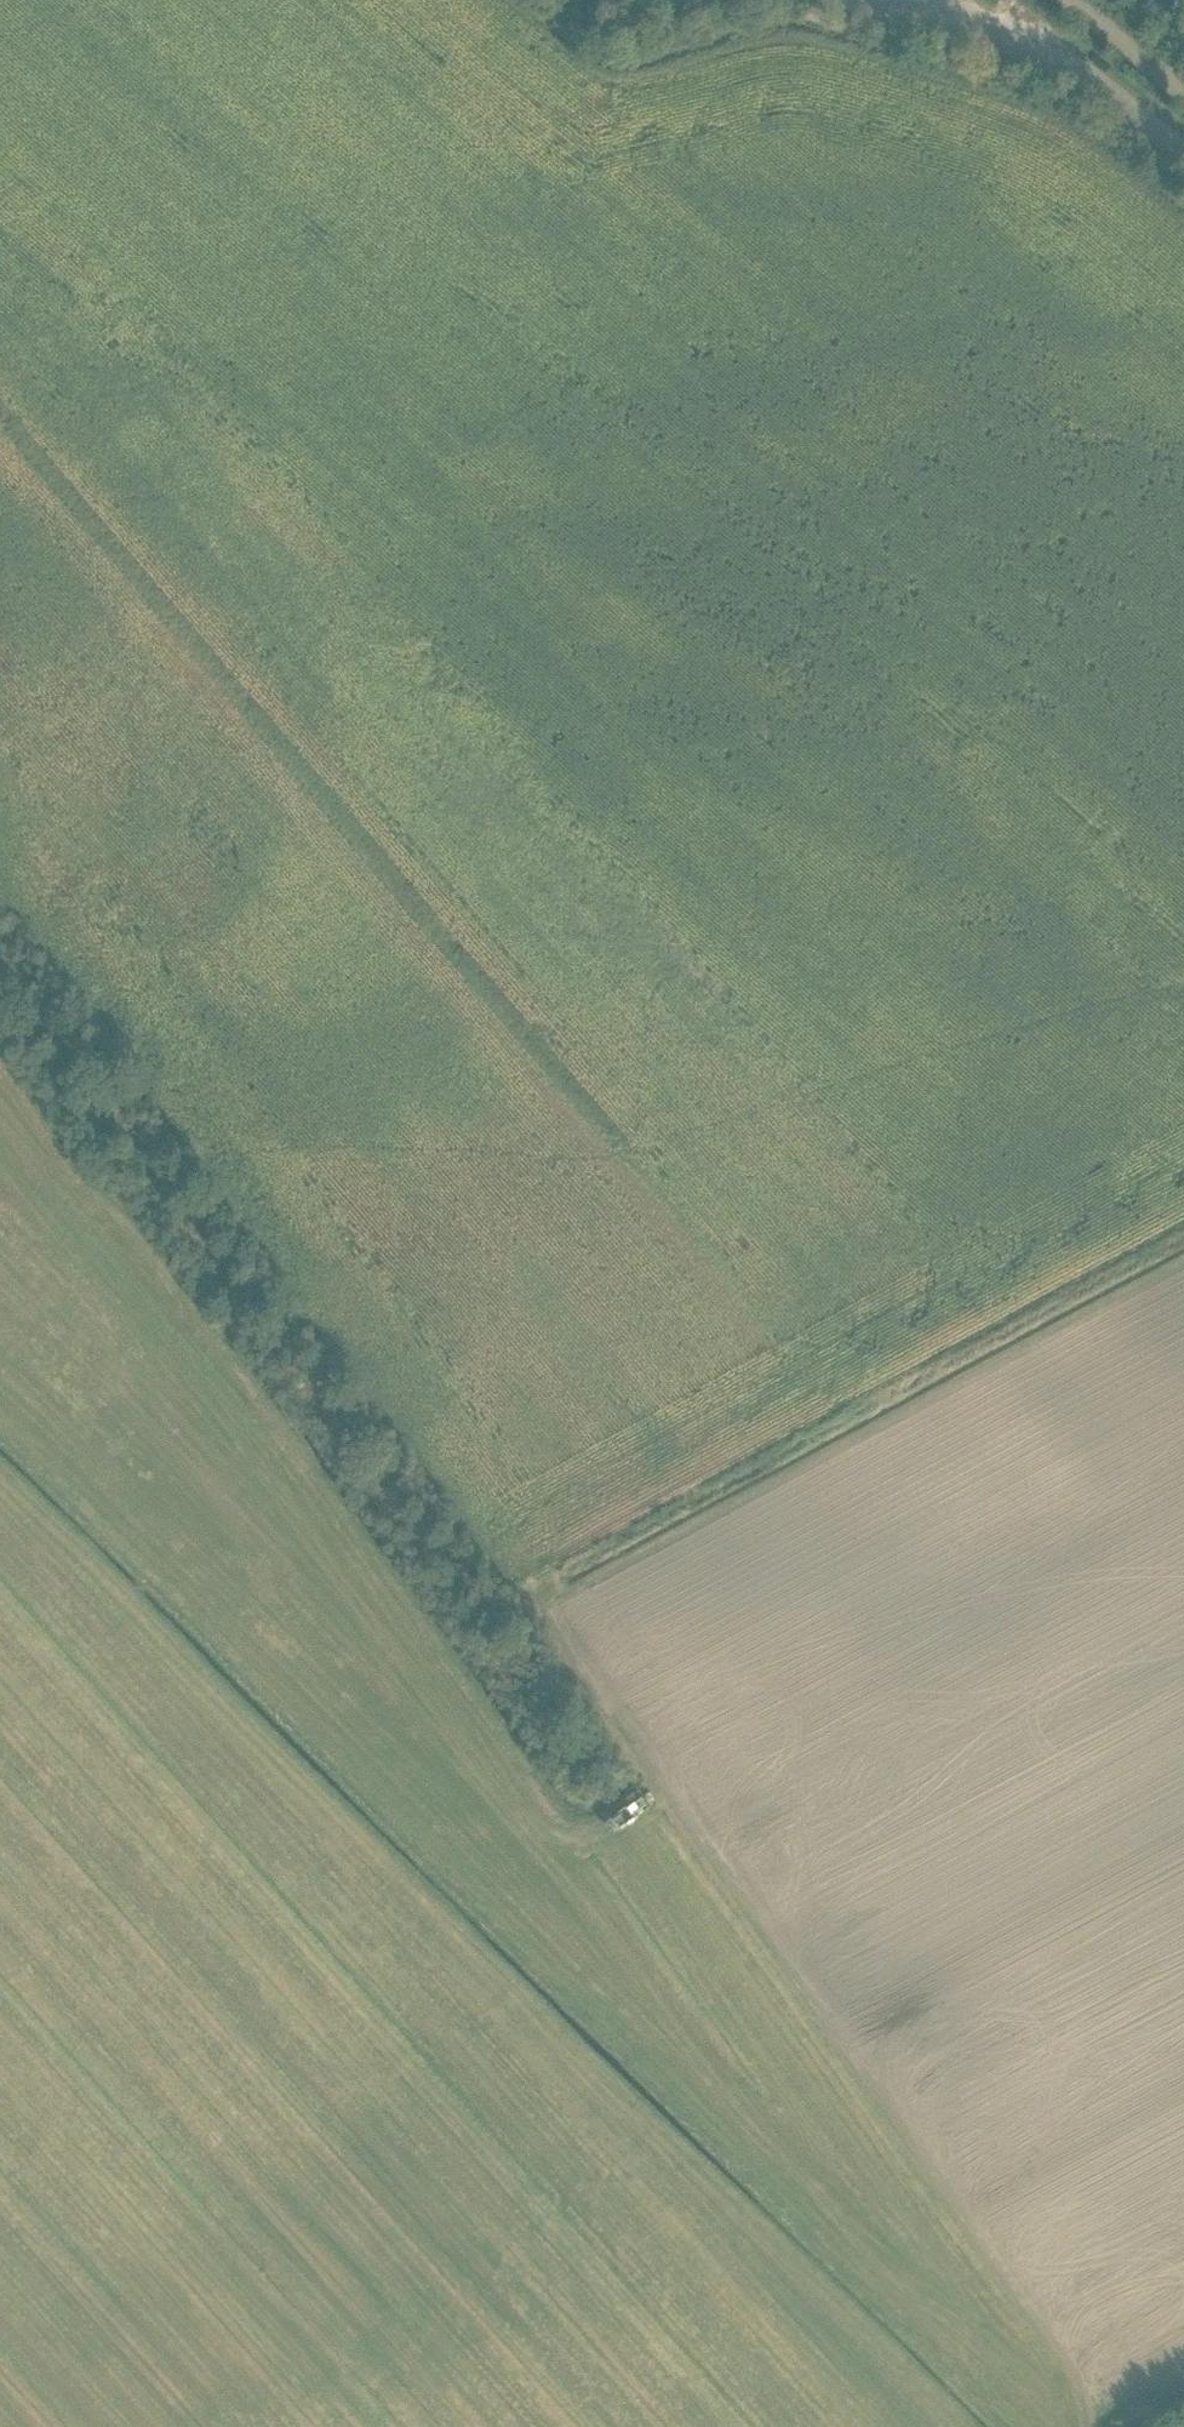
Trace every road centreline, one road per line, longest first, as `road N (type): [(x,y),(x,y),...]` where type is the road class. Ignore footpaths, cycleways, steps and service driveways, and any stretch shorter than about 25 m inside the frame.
road 1 (tertiary): [(1183,154),(1060,63),(860,0)]

